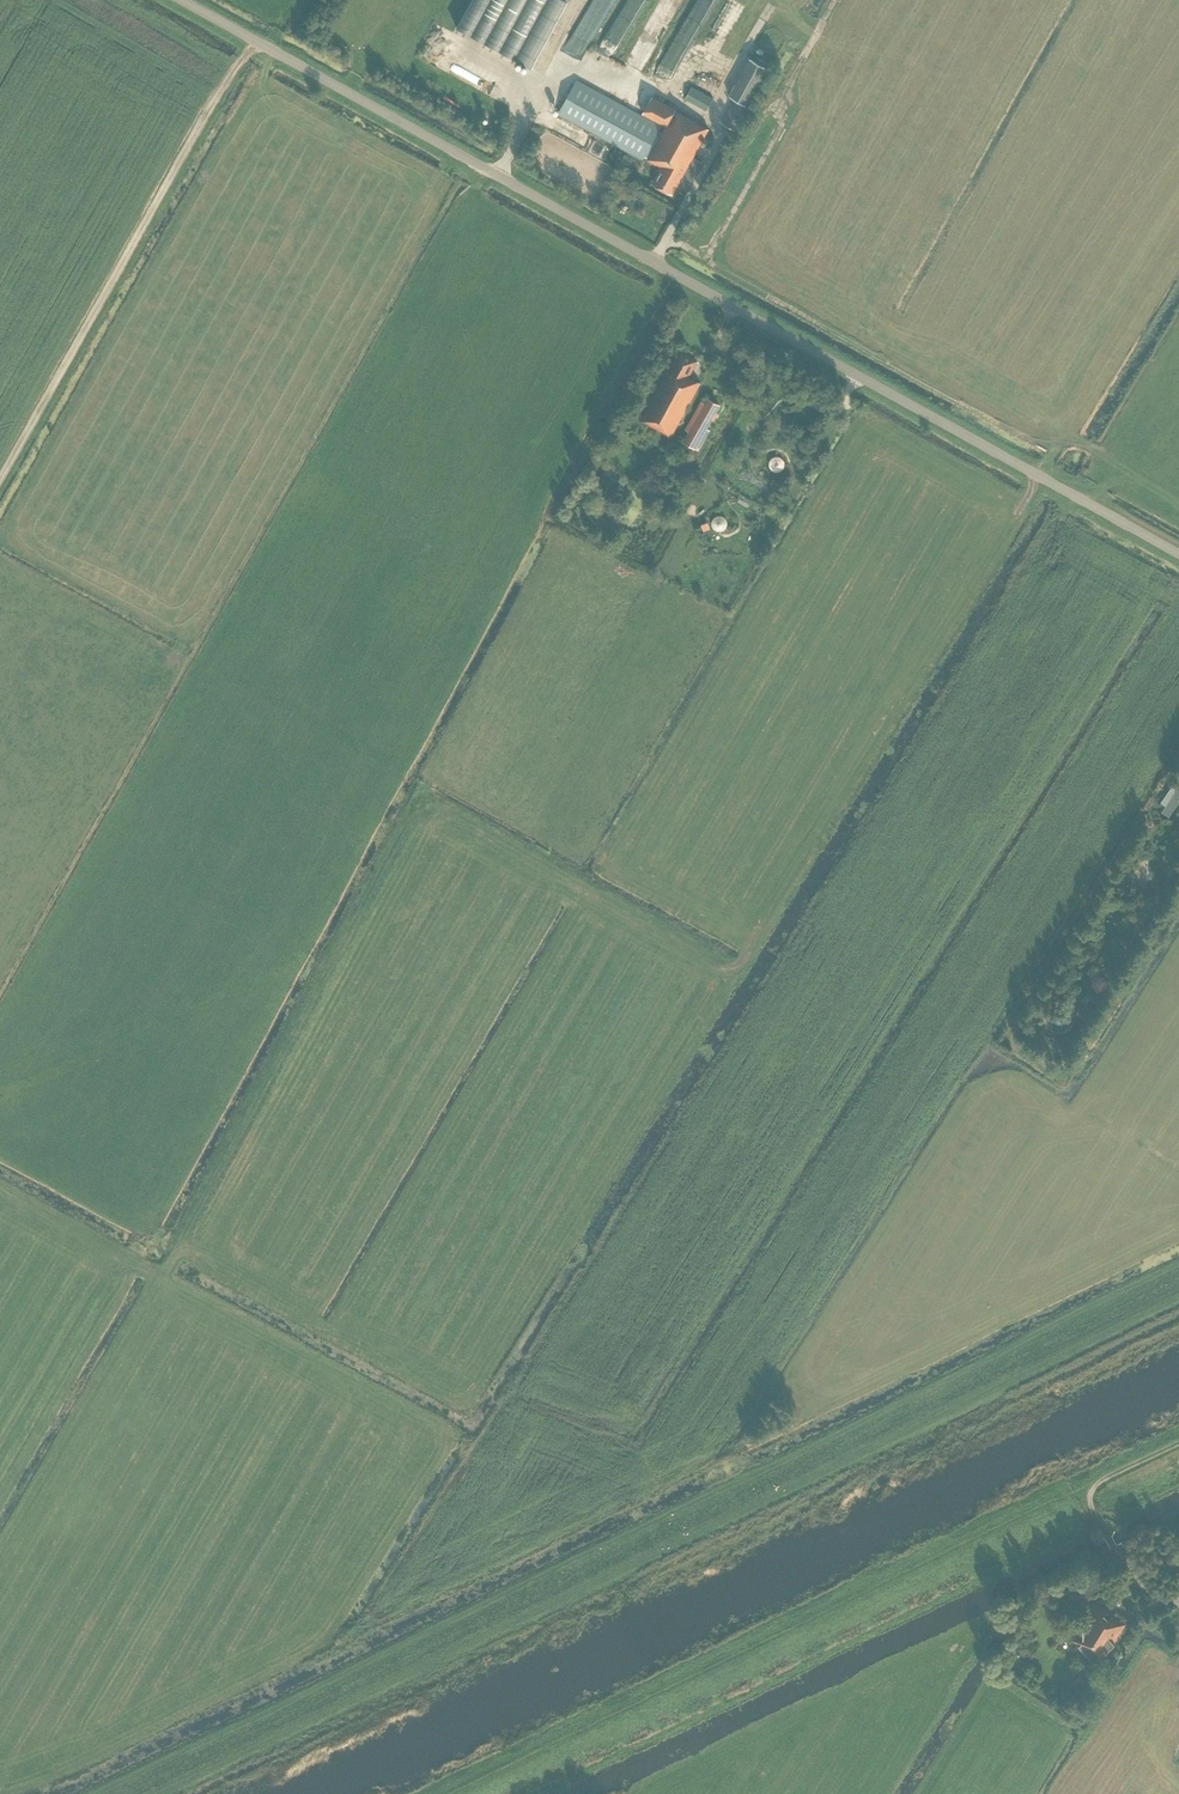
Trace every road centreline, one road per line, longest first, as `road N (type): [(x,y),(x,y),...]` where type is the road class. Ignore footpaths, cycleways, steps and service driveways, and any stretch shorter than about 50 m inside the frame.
road 1 (unclassified): [(1178,557),(168,0)]

